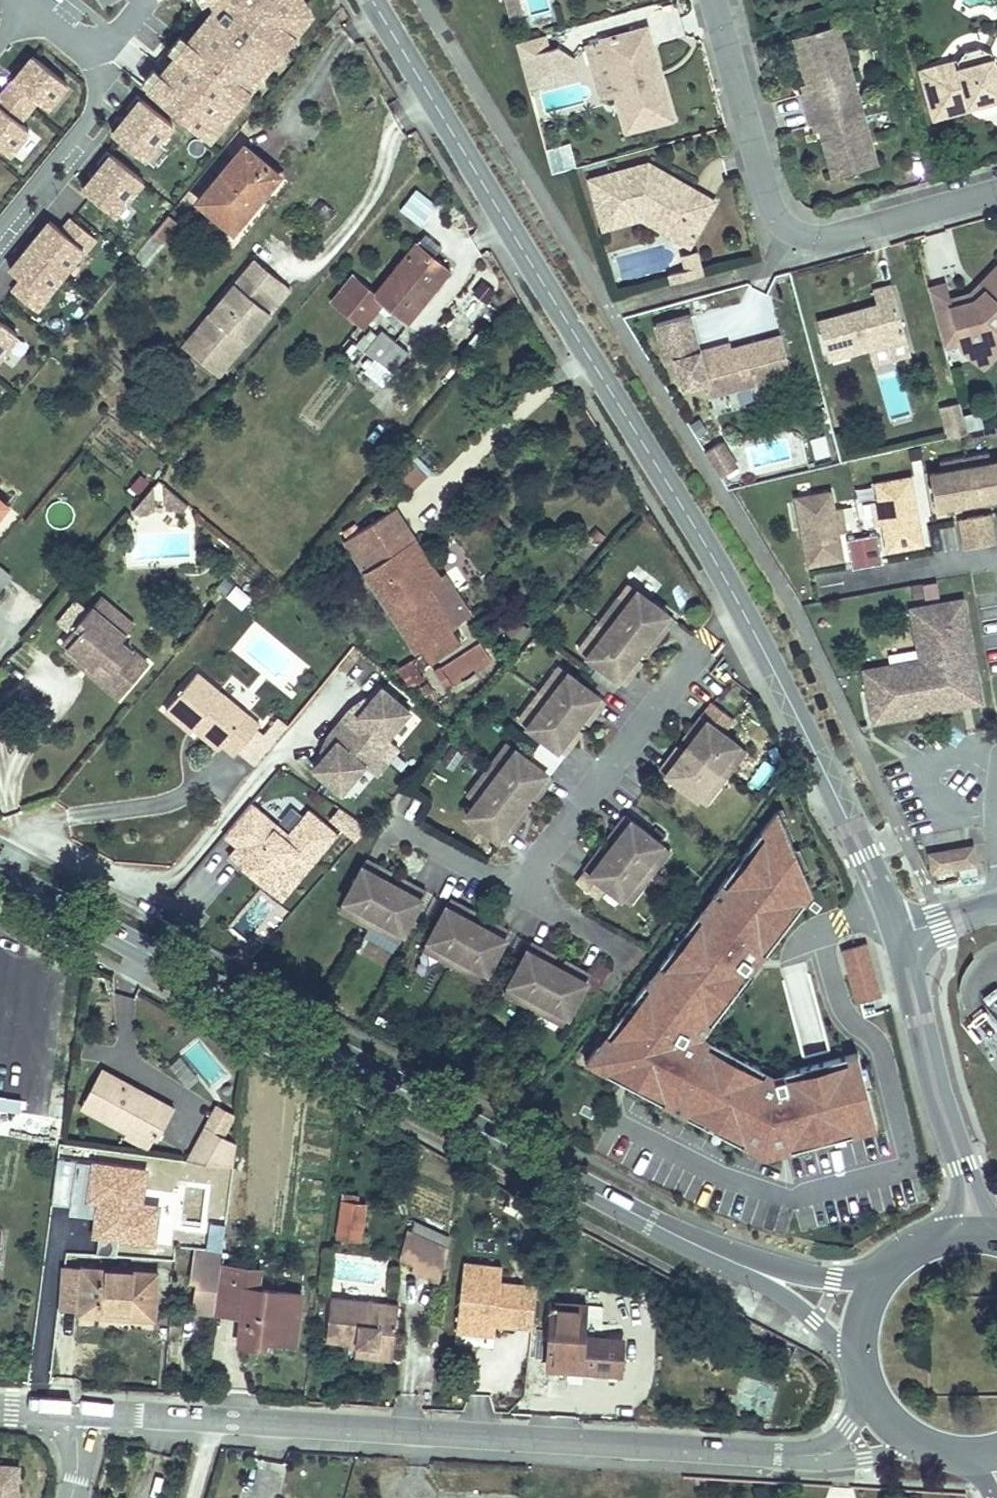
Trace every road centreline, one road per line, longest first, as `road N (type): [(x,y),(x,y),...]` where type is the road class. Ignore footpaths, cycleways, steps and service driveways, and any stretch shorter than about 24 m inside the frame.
road 1 (secondary): [(692,1244),(0,873)]
road 2 (unclassified): [(807,1456),(81,1409)]
road 3 (tertiary): [(373,0),(738,603)]
road 4 (tertiary): [(738,603),(813,743),(899,936),(963,1165),(973,1232)]
road 5 (residential): [(714,0),(772,210),(790,226),(814,233),(996,182)]
road 6 (secondary): [(692,1244),(791,1303),(868,1383)]
road 7 (residential): [(0,231),(95,114),(100,88),(85,50)]
road 8 (secondary): [(892,1265),(832,1279),(780,1273),(692,1244)]
road 9 (secondary): [(892,1265),(863,1321),(868,1383)]

